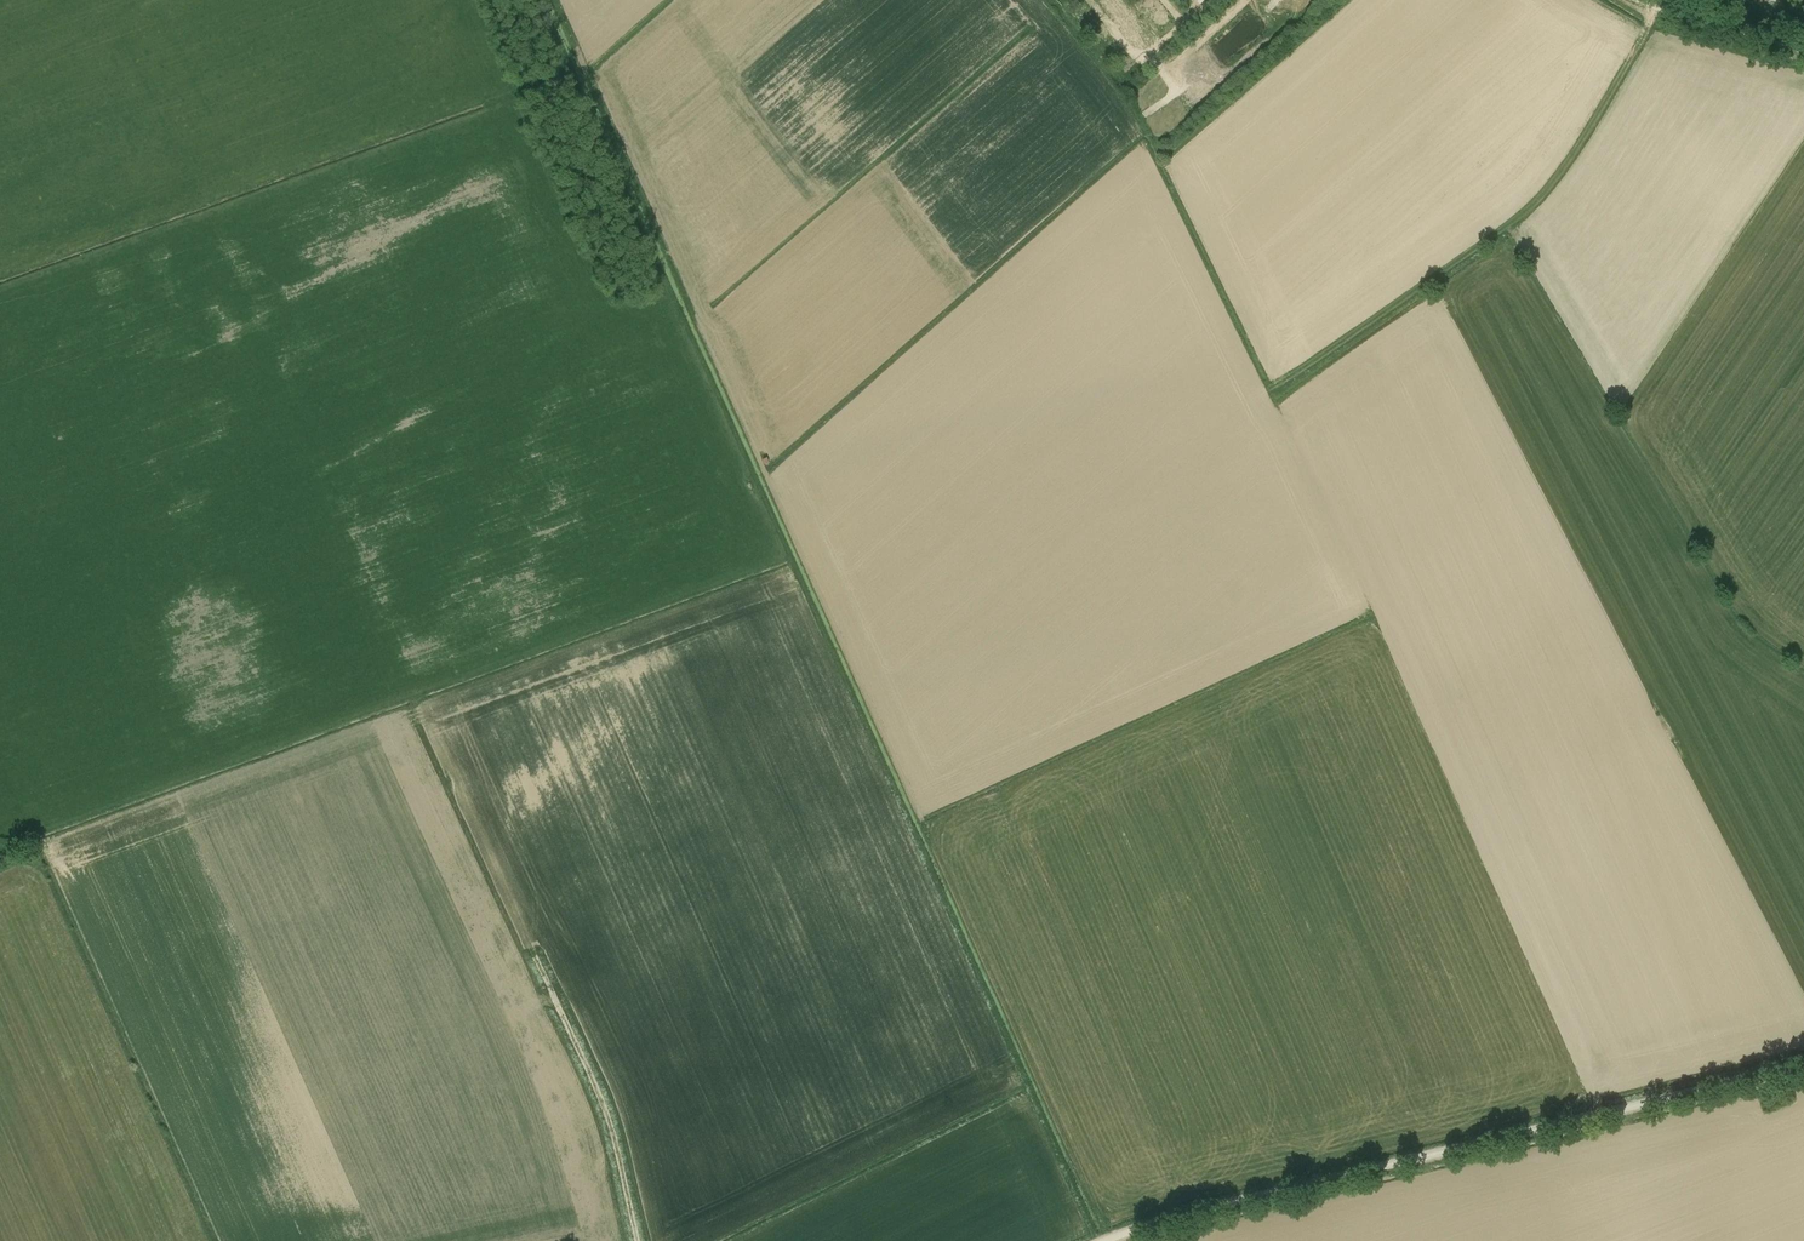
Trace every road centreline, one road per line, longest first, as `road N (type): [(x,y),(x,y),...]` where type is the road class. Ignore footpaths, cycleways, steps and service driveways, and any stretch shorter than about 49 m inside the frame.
road 1 (unclassified): [(1106,1240),(1803,1061)]
road 2 (unclassified): [(1650,0),(1803,46)]

